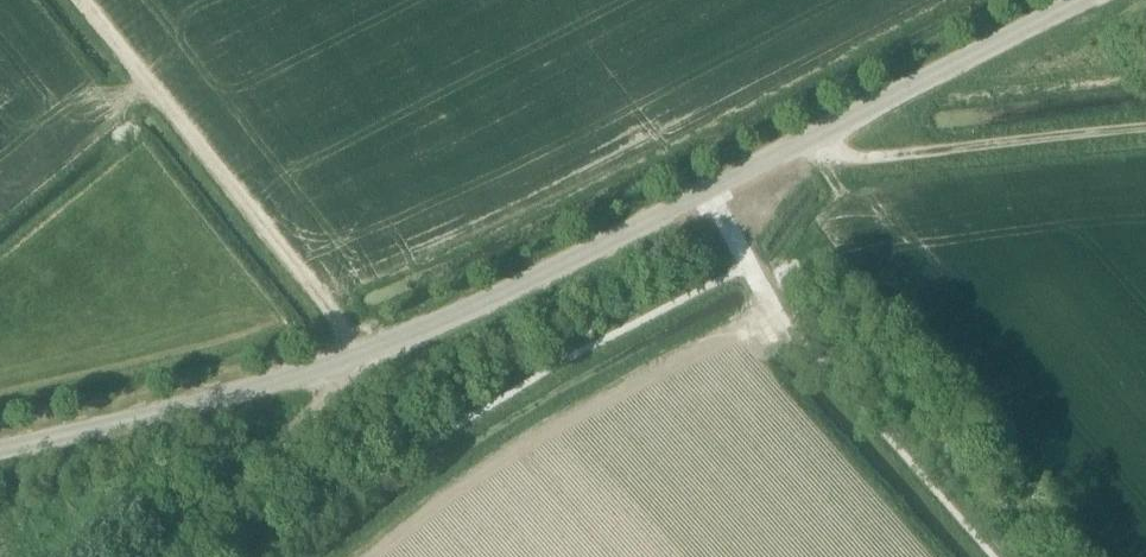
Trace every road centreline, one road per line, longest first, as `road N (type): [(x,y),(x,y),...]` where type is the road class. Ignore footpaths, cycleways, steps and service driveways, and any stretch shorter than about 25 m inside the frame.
road 1 (unclassified): [(335,363),(495,297),(1079,0)]
road 2 (unclassified): [(0,450),(335,363)]
road 3 (track): [(817,134),(850,162),(1145,128)]
road 4 (unclassified): [(139,556),(331,398),(335,363)]

